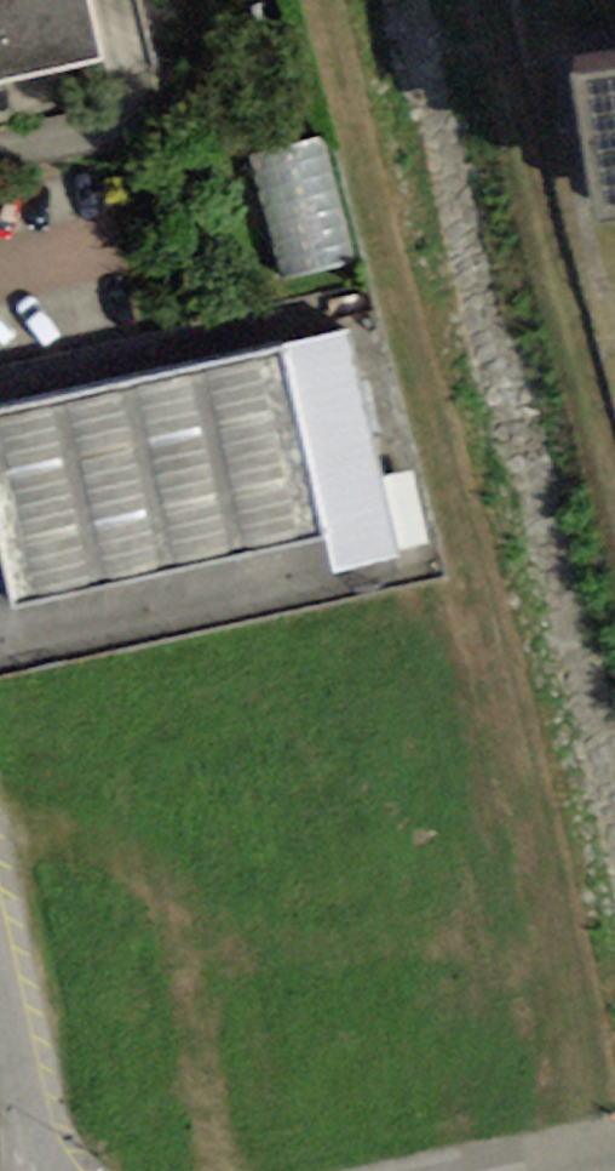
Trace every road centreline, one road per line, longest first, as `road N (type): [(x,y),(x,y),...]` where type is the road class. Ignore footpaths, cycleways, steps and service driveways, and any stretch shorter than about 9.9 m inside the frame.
road 1 (residential): [(36,1170),(0,1012)]

